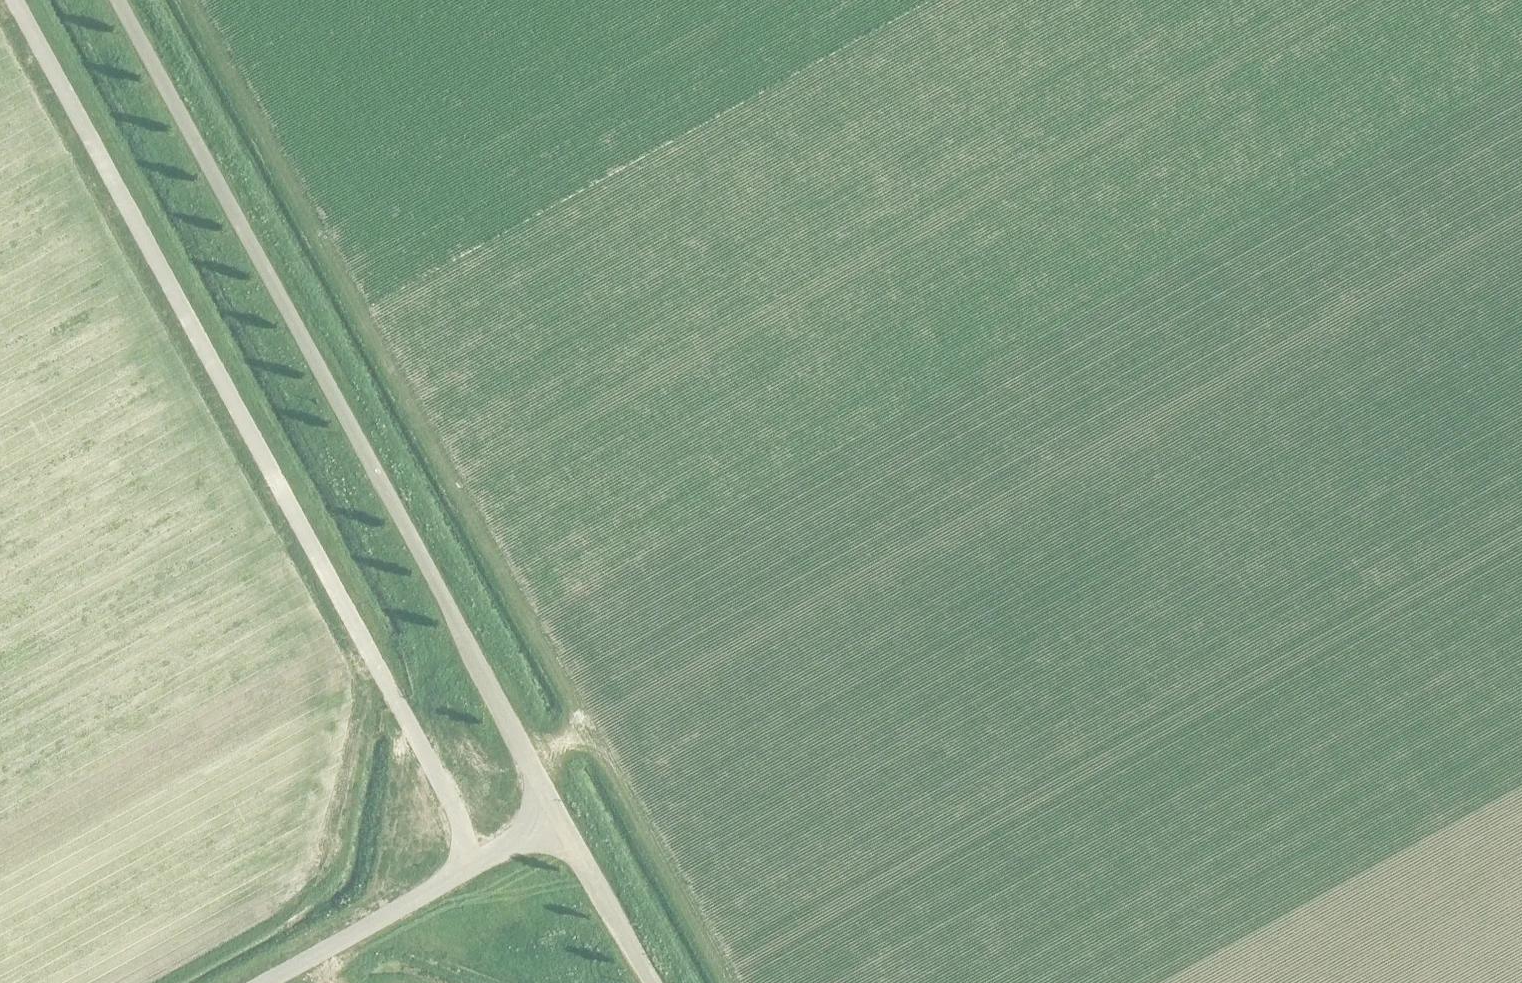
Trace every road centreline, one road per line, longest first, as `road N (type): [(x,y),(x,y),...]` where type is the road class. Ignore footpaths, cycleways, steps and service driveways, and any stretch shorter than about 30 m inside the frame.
road 1 (unclassified): [(645,982),(113,0)]

